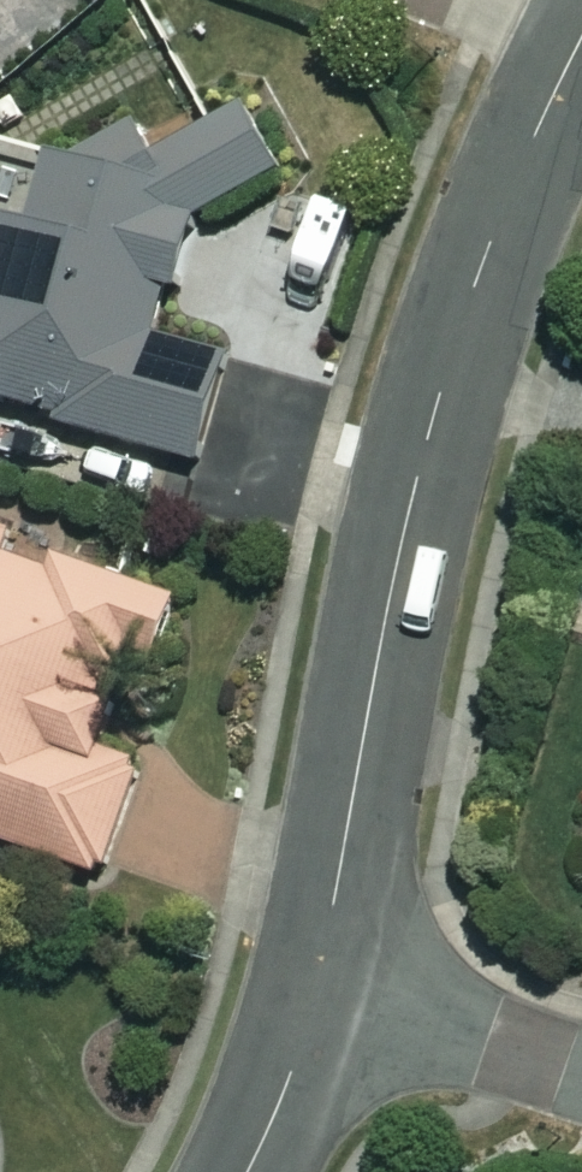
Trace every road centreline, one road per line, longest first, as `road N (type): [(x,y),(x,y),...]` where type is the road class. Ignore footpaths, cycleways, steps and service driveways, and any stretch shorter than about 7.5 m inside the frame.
road 1 (residential): [(581,39),(477,279),(433,421),(393,579),(319,980)]
road 2 (residential): [(319,980),(581,1069)]
road 3 (residential): [(319,980),(290,1078),(248,1171)]

